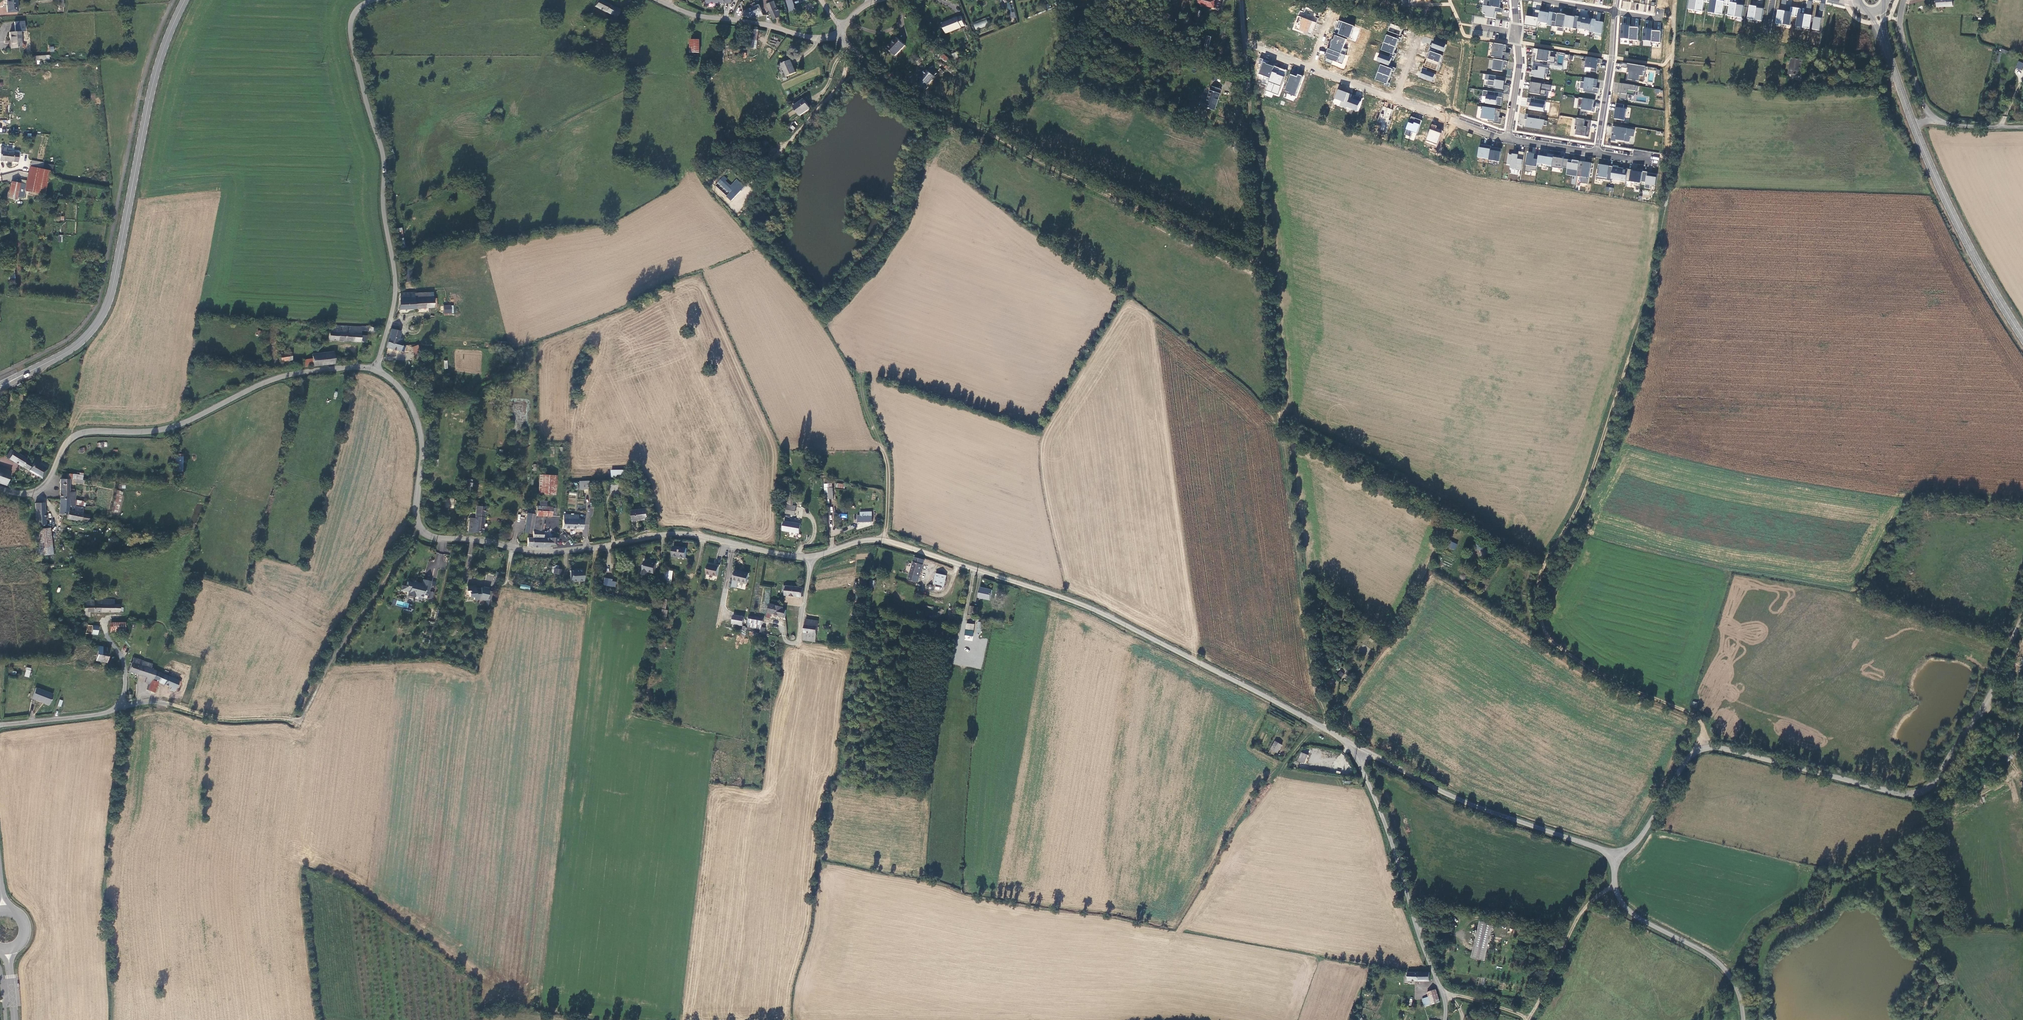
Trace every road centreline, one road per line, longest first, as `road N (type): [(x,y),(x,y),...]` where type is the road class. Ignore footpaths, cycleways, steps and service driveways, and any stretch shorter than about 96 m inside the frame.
road 1 (unclassified): [(1355,746),(1082,604),(881,539),(809,558),(683,534),(558,552),(435,538),(416,519),(416,419),(396,383),(376,369)]
road 2 (unclassified): [(1614,854),(1637,842),(1685,761),(1707,747),(1919,792),(1935,782),(1985,705),(2022,618)]
road 3 (track): [(1541,569),(1578,502),(1645,313),(1671,164)]
road 4 (tertiary): [(25,373),(76,346),(107,305),(155,75),(185,0)]
road 5 (unclassified): [(0,489),(39,491),(71,437),(85,432),(176,427),(287,375),(376,369)]
road 6 (track): [(1264,262),(905,91)]
road 7 (unclassified): [(376,369),(396,287),(384,156),(350,33),(355,11),(378,0)]
road 8 (secondary): [(2022,338),(1942,194),(1883,36)]
road 9 (track): [(1327,730),(1301,620),(1281,417)]
road 10 (unclassified): [(1355,746),(1445,994),(1445,1019)]
road 11 (unclassified): [(1614,854),(1459,799),(1355,746)]
road 12 (track): [(1707,747),(1699,720),(1682,708),(1607,680),(1544,633),(1541,569)]
road 13 (track): [(1264,262),(1247,0)]
road 14 (unclassified): [(657,0),(693,15),(827,37),(879,0)]
road 15 (unclassified): [(1743,1019),(1740,995),(1720,963),(1622,905),(1614,854)]
road 16 (residential): [(1904,0),(1901,25),(1929,114),(1947,125),(2022,127)]
road 17 (unclassified): [(0,724),(124,707),(124,664),(112,644)]
road 18 (track): [(881,539),(888,469),(860,377)]
road 19 (track): [(1063,0),(1066,52),(1054,74),(990,134)]
road 20 (track): [(1614,883),(1578,916),(1529,1018)]
road 21 (track): [(1281,417),(1264,262)]
road 22 (residential): [(1616,12),(1598,152)]
road 23 (residential): [(1516,0),(1520,64),(1508,138)]
road 24 (residential): [(1395,98),(1508,138)]

